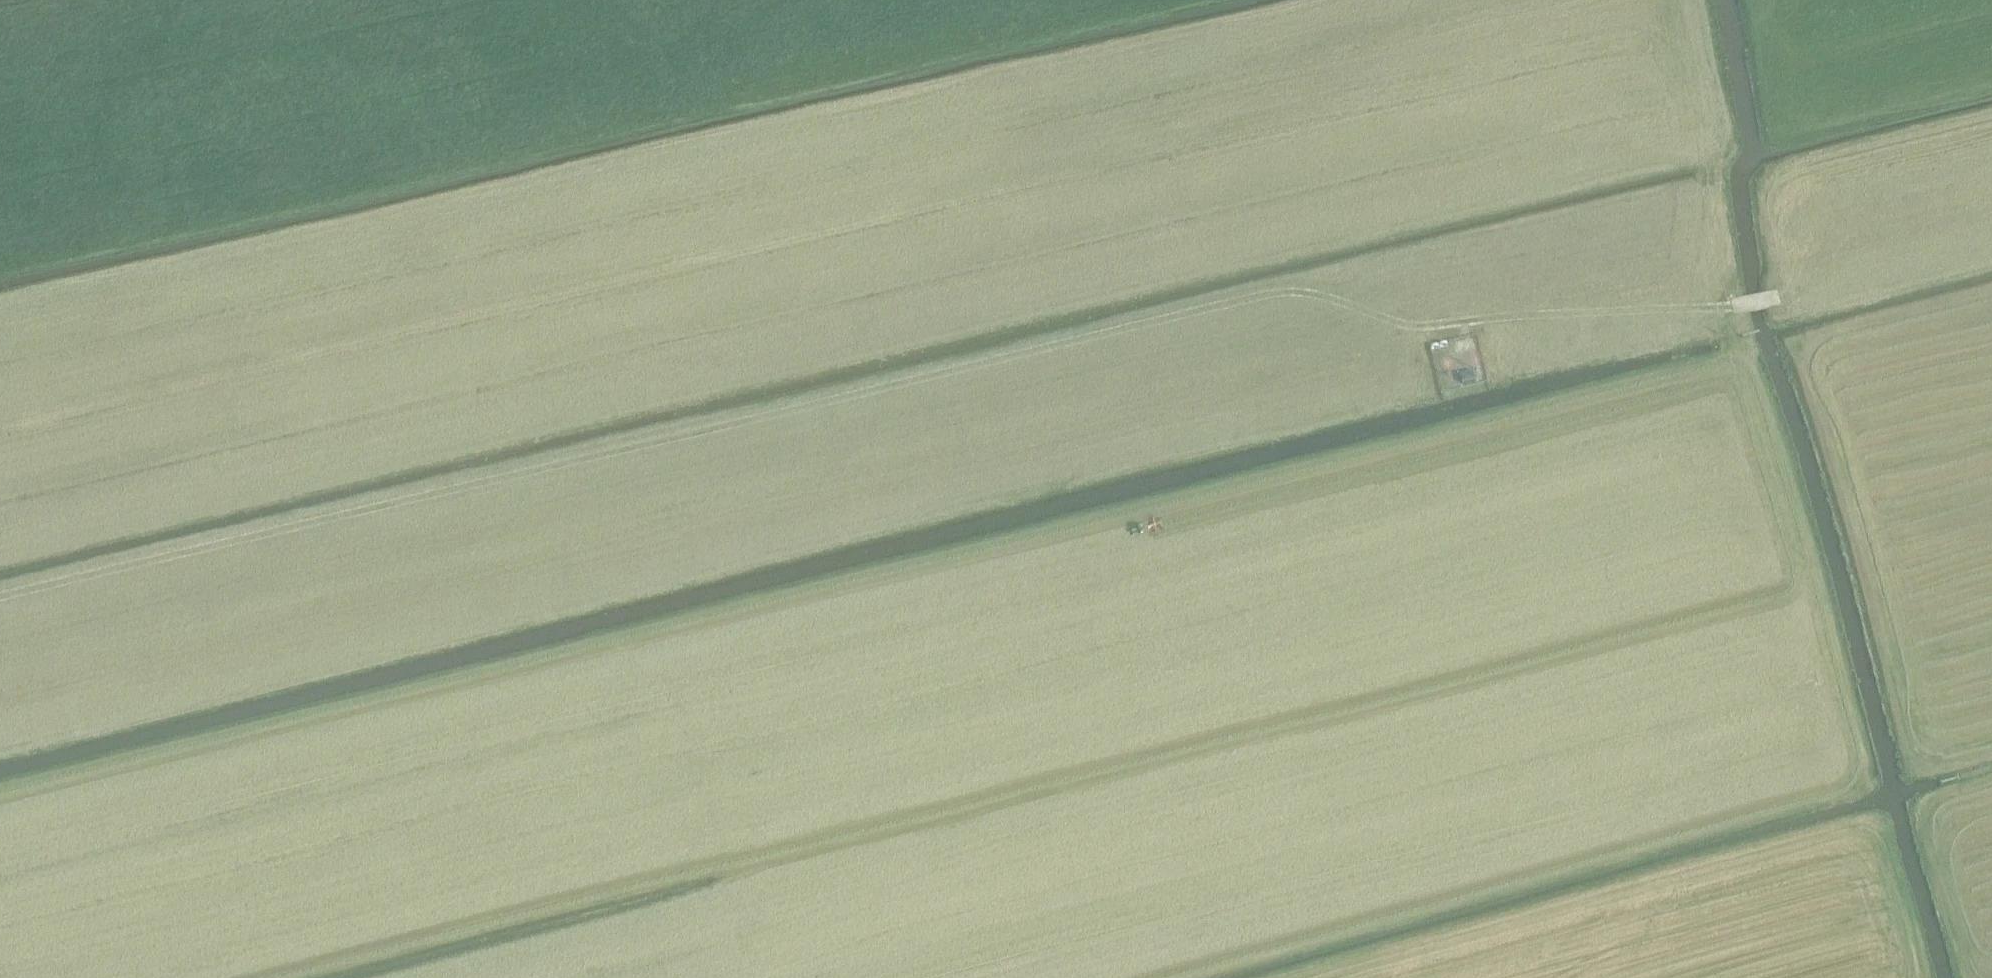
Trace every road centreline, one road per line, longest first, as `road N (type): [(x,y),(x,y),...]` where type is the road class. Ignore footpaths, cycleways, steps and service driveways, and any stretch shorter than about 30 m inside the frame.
road 1 (track): [(0,597),(1259,296),(1293,291),(1414,325),(1731,306),(1782,295)]

